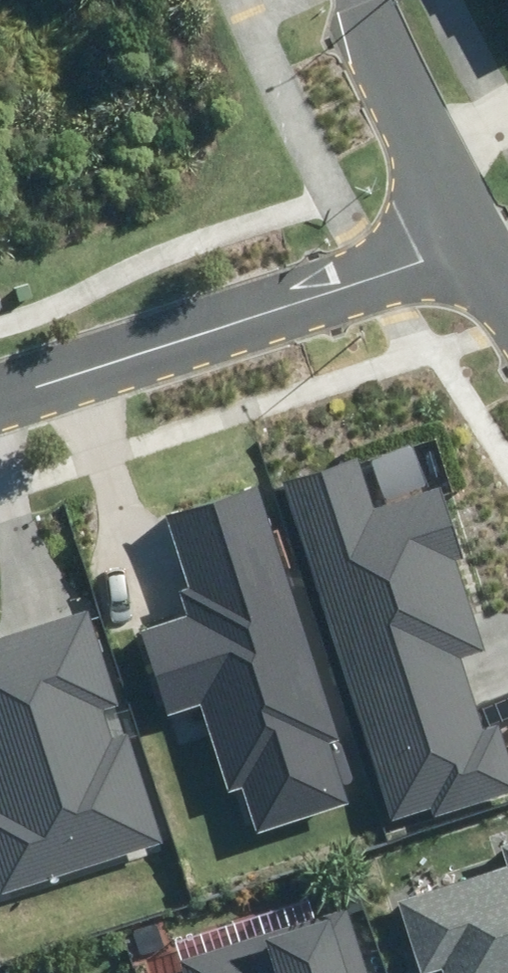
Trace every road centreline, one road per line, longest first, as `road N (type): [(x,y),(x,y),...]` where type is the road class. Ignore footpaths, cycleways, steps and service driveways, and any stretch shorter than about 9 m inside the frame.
road 1 (residential): [(0,384),(381,265),(465,227)]
road 2 (residential): [(360,0),(465,227)]

